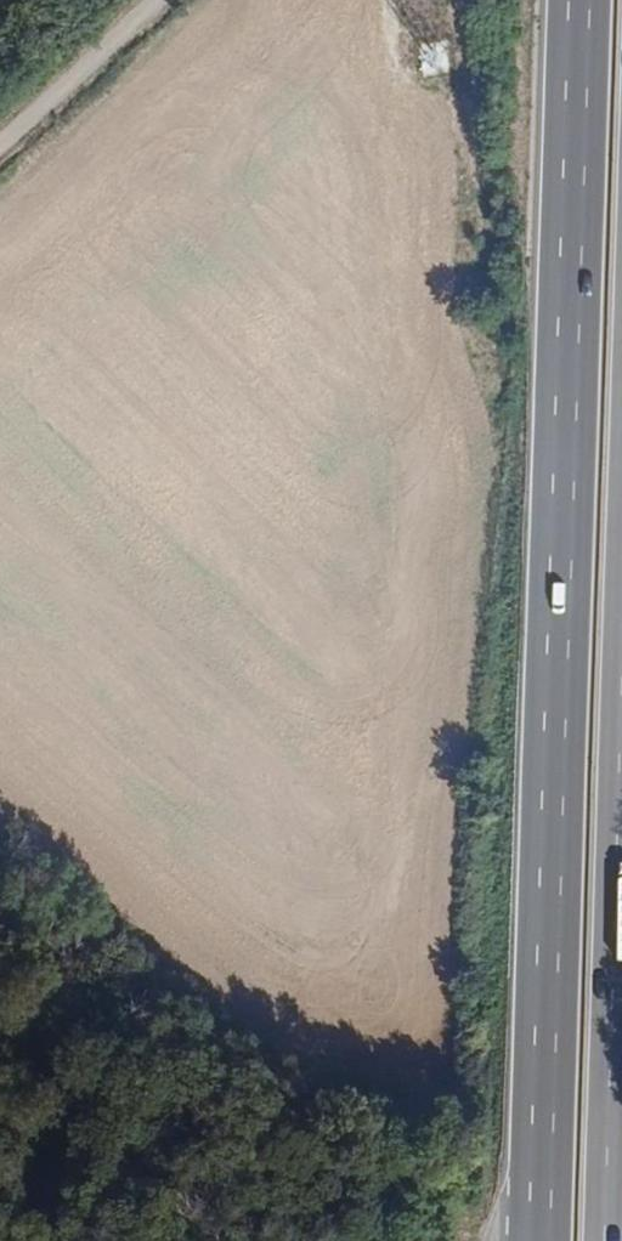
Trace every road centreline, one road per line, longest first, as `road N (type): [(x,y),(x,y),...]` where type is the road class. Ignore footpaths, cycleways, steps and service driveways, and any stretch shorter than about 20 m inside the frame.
road 1 (motorway): [(577,0),(537,1240)]
road 2 (motorway): [(604,1240),(621,696)]
road 3 (track): [(0,113),(112,0)]

